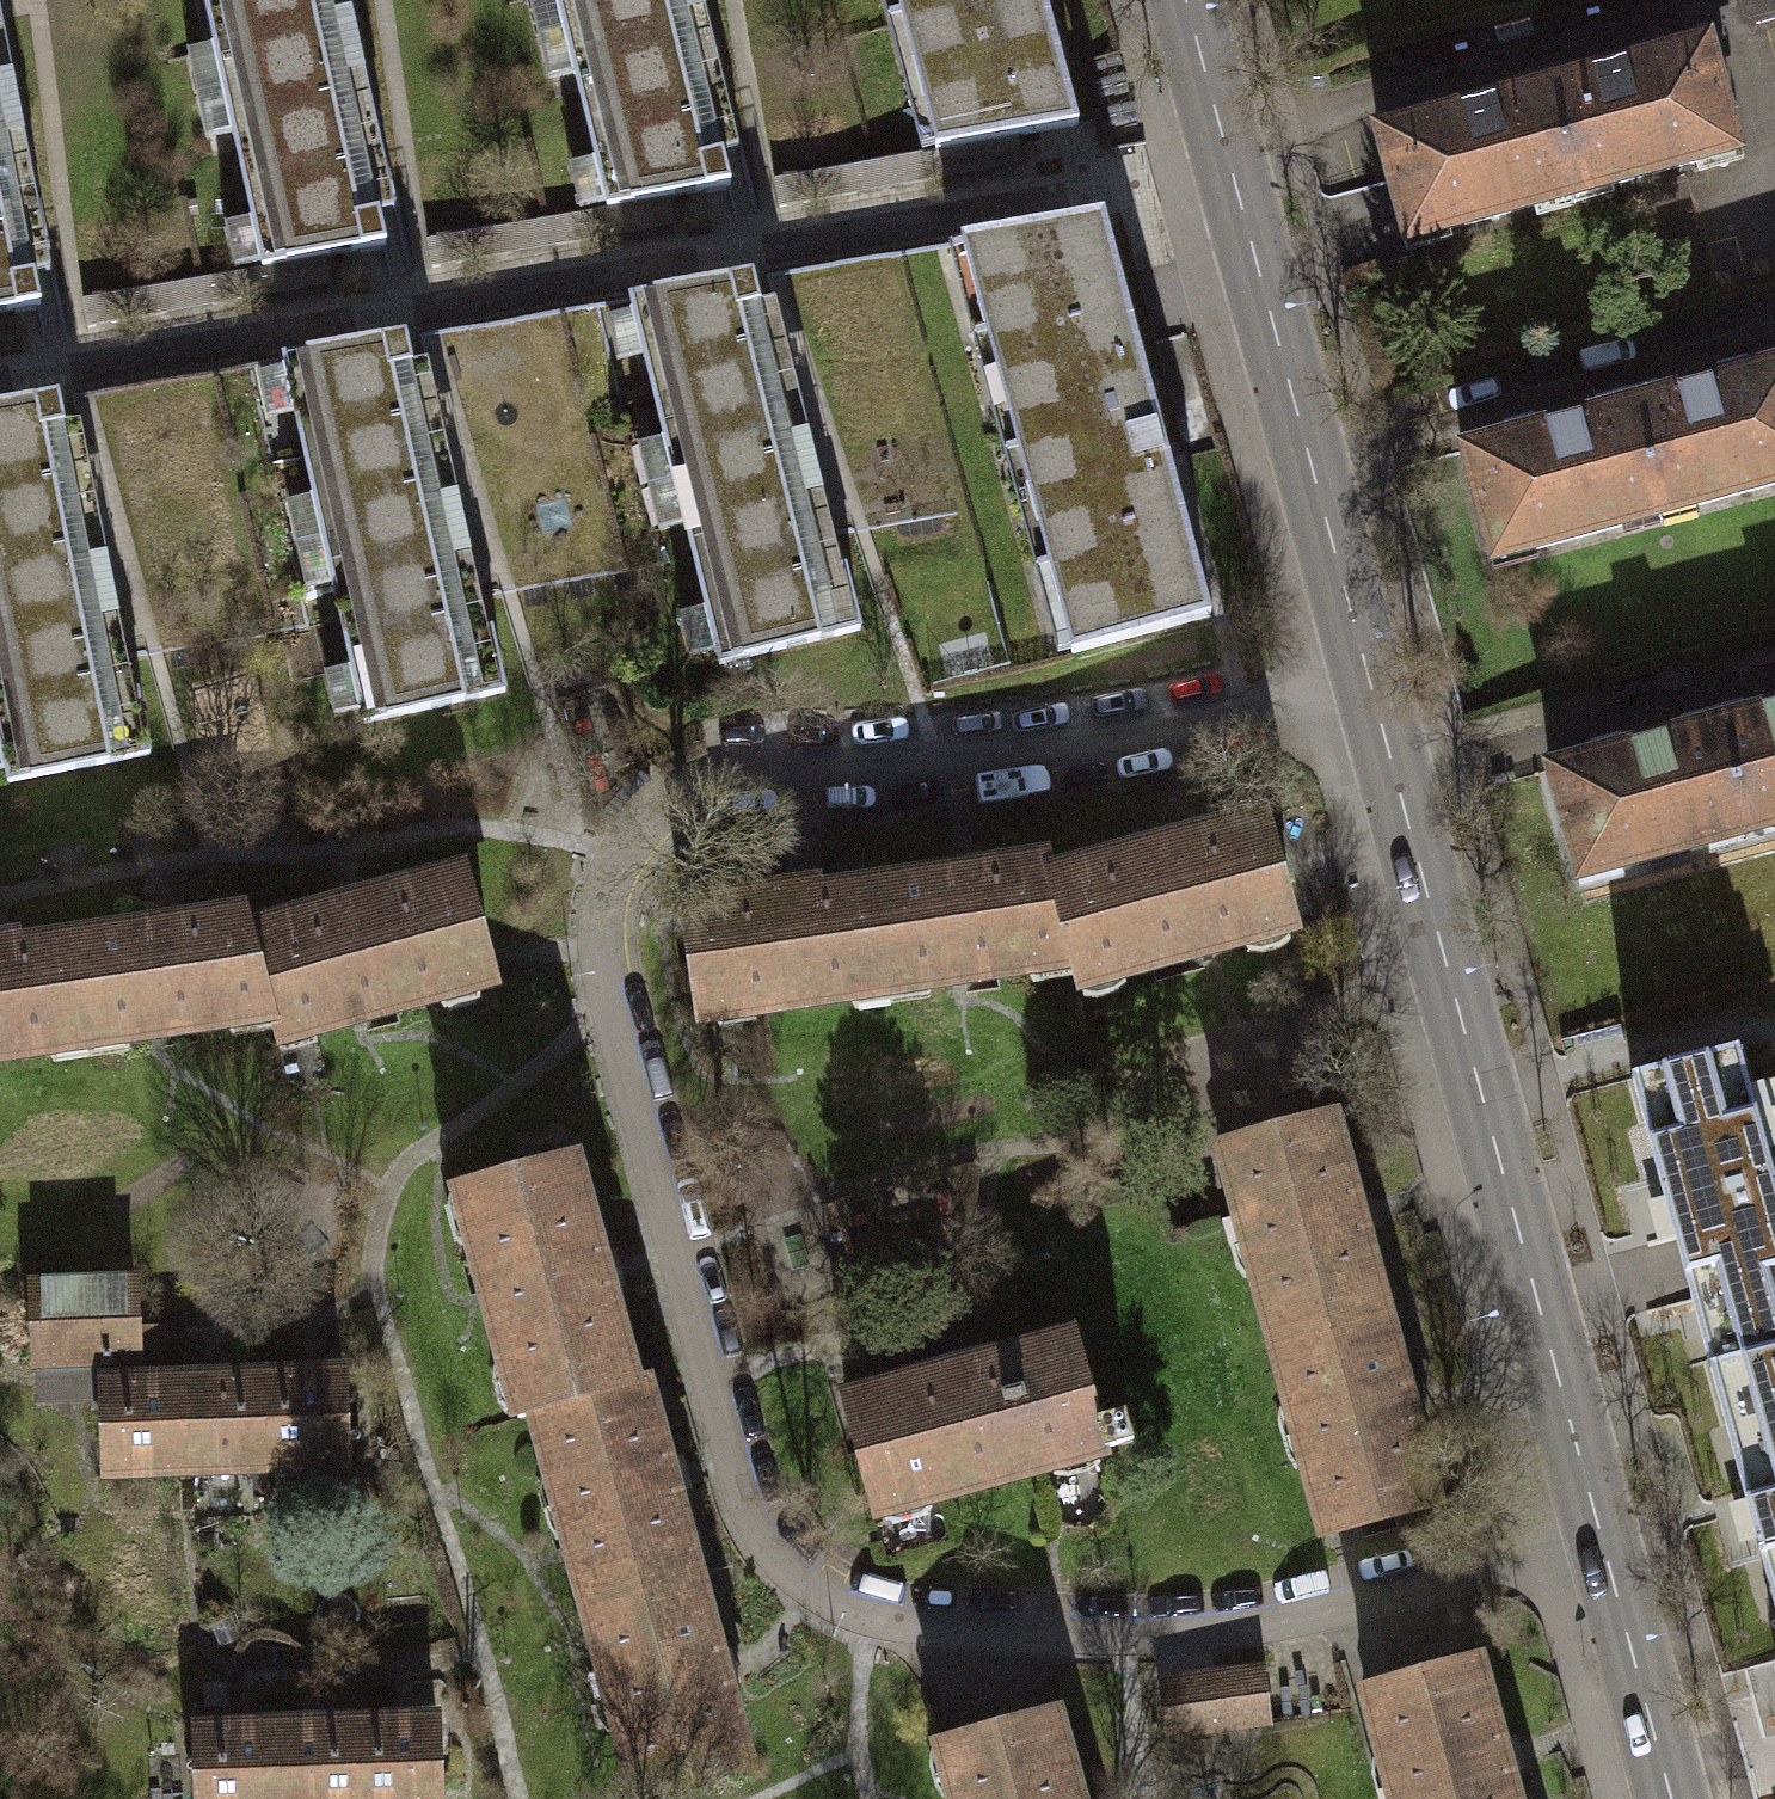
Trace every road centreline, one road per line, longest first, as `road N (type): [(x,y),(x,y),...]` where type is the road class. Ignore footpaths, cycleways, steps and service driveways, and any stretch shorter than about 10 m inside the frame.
road 1 (residential): [(1594,1520),(1350,1607),(1235,1633),(1106,1641),(942,1631),(846,1612),(776,1559),(755,1530),(673,1253),(613,1020),(597,917),(607,874),(666,799),(730,776),(1029,753),(1372,687)]
road 2 (secondary): [(1594,1520),(1372,687)]
road 3 (secondary): [(1372,687),(1187,0)]
road 4 (secondary): [(1672,1798),(1594,1520)]

